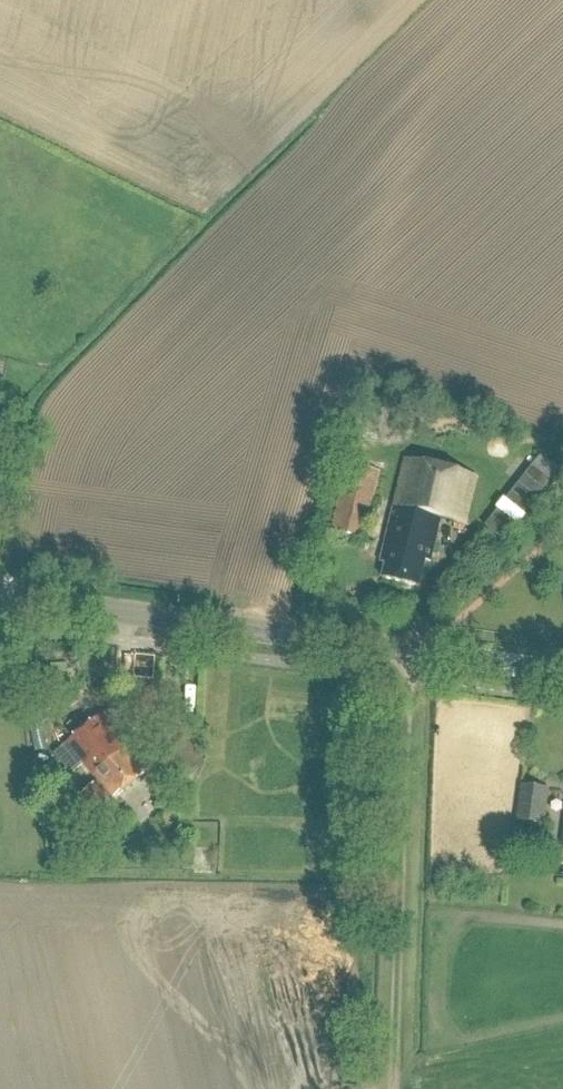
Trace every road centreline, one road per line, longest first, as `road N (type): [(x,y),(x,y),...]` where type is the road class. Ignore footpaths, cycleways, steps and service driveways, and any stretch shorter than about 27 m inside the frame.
road 1 (unclassified): [(395,1088),(413,652)]
road 2 (tertiary): [(413,652),(0,596)]
road 3 (tertiary): [(562,671),(413,652)]

